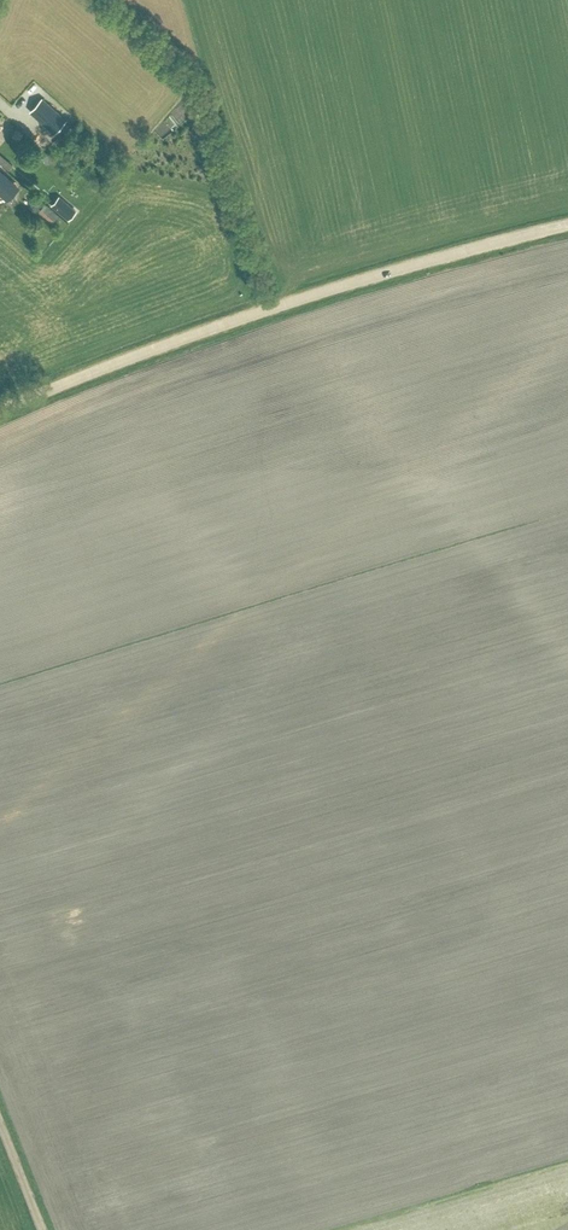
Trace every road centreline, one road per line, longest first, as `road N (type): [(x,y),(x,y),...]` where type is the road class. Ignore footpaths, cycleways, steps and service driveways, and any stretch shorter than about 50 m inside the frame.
road 1 (tertiary): [(0,409),(284,302),(567,225)]

